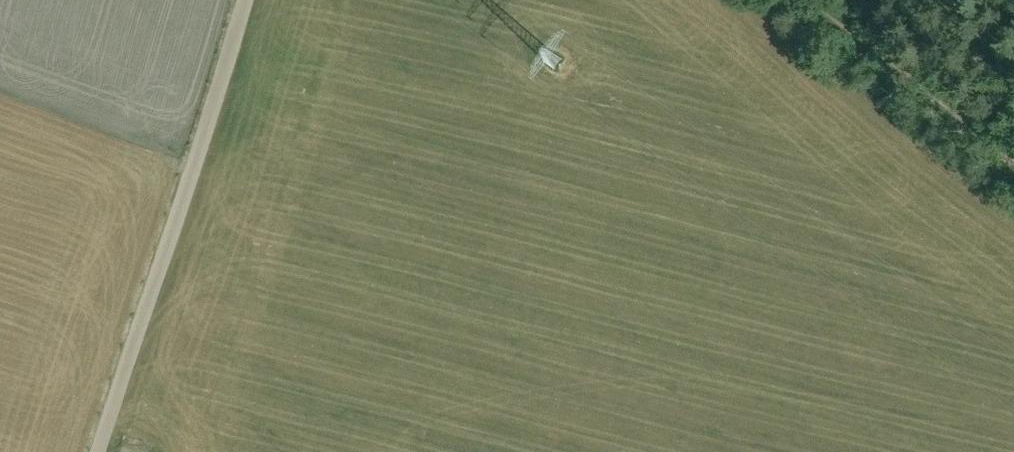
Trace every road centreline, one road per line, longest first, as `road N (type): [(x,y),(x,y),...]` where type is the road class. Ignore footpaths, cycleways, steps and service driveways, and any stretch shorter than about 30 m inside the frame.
road 1 (track): [(100,451),(240,0)]

